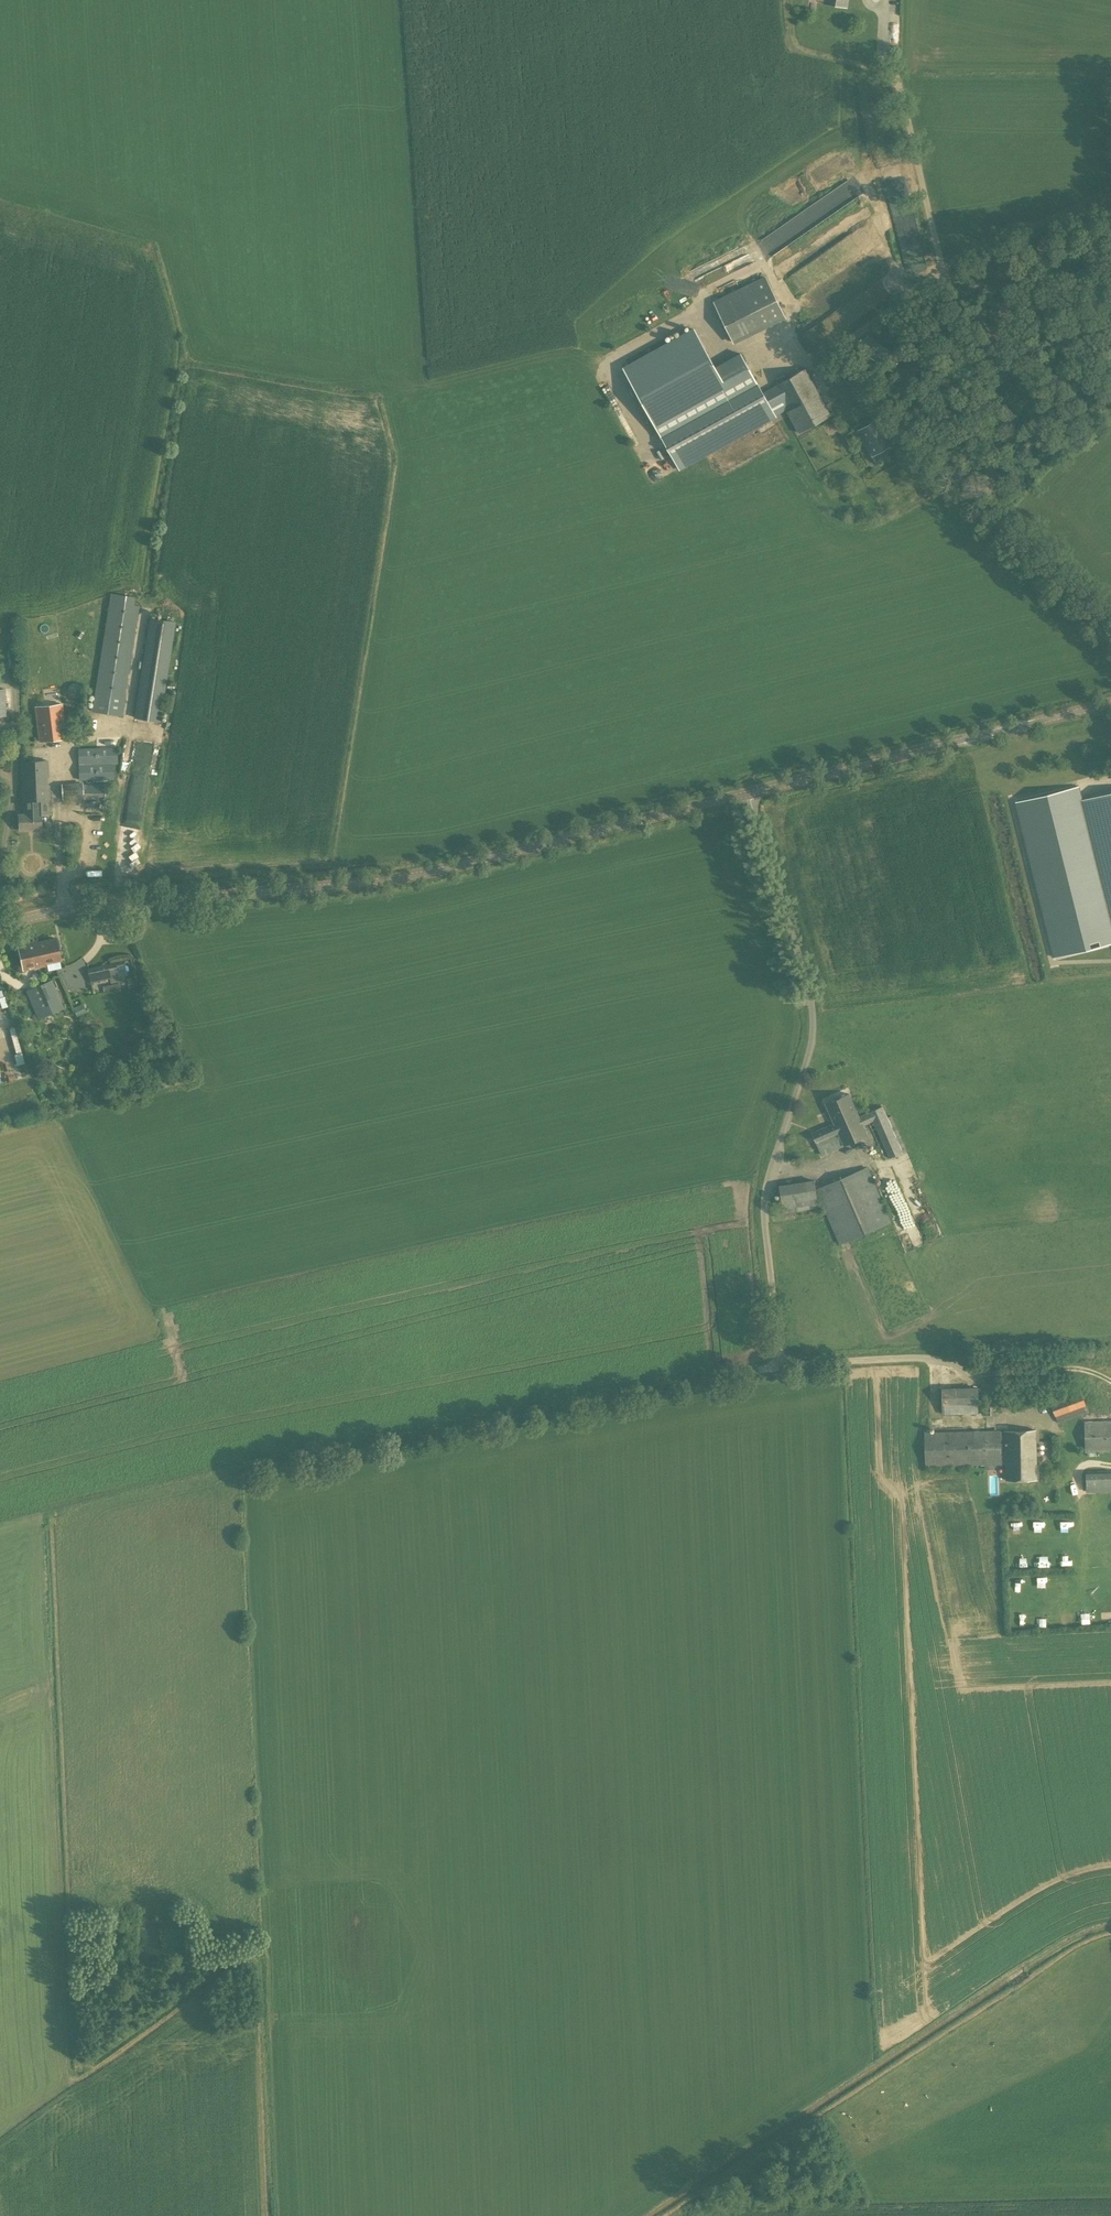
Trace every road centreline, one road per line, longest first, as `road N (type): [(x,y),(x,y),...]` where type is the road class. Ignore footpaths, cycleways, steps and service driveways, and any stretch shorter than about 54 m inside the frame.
road 1 (residential): [(1043,1418),(1014,1418),(953,1365),(793,1363),(776,1341),(766,1204),(806,1068),(809,1010),(748,795)]
road 2 (tertiary): [(748,795),(383,882),(115,904),(0,924)]
road 3 (track): [(885,0),(892,75),(987,496)]
road 4 (tertiary): [(1110,704),(748,795)]
road 5 (track): [(892,75),(795,44),(789,0)]
road 6 (track): [(1110,1381),(1067,1369),(973,1376)]

